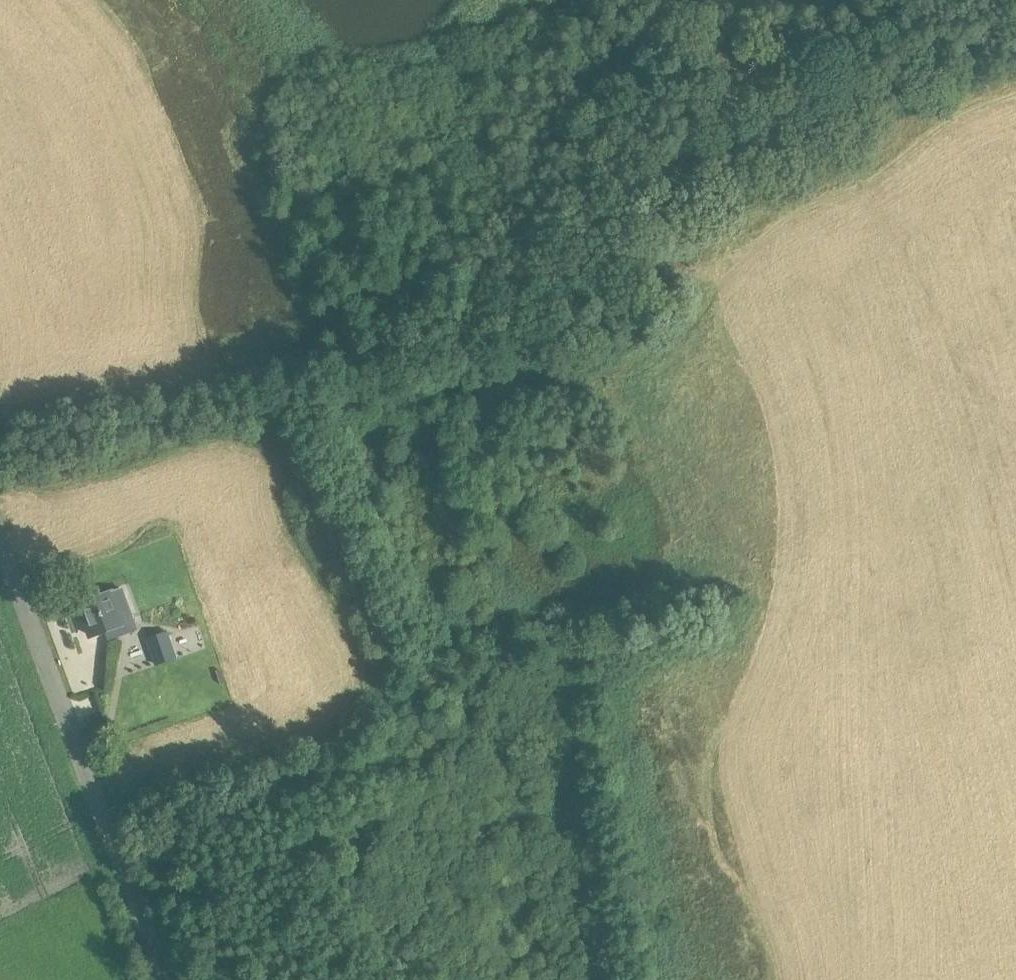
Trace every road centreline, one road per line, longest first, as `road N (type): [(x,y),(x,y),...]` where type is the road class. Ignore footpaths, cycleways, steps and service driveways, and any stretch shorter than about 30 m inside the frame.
road 1 (unclassified): [(163,979),(0,545)]

